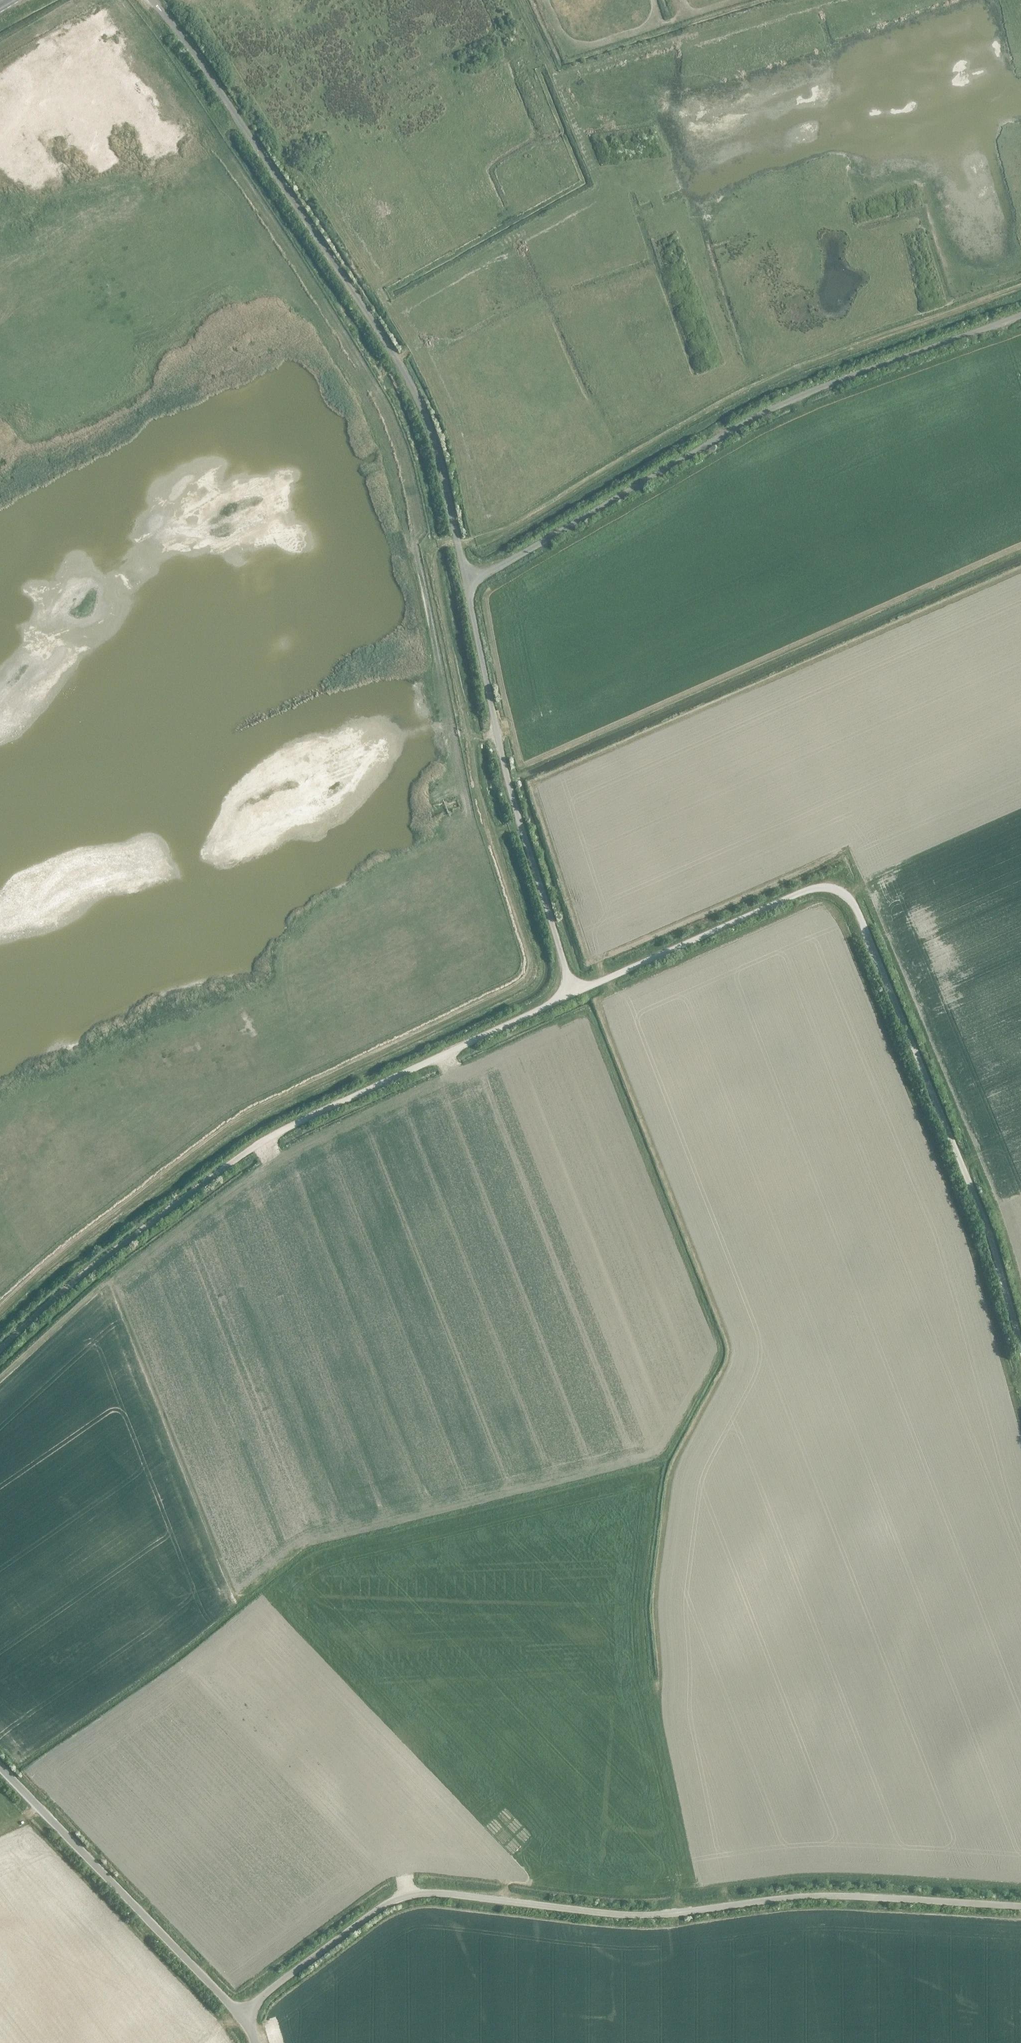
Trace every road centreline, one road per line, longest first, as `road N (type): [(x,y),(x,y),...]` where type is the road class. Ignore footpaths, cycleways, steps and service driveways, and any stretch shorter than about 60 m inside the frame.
road 1 (unclassified): [(242,2015),(408,1896),(661,1916),(847,1896),(1020,1906)]
road 2 (unclassified): [(574,994),(805,893),(839,890),(852,900),(990,1229),(1020,1339)]
road 3 (unclassified): [(0,1350),(261,1146),(574,994)]
road 4 (unclassified): [(469,583),(444,468),(410,382),(152,0)]
road 5 (unclassified): [(469,583),(786,404),(1020,317)]
road 6 (unclassified): [(574,994),(509,779),(469,583)]
road 7 (unclassified): [(242,2015),(0,1765)]

